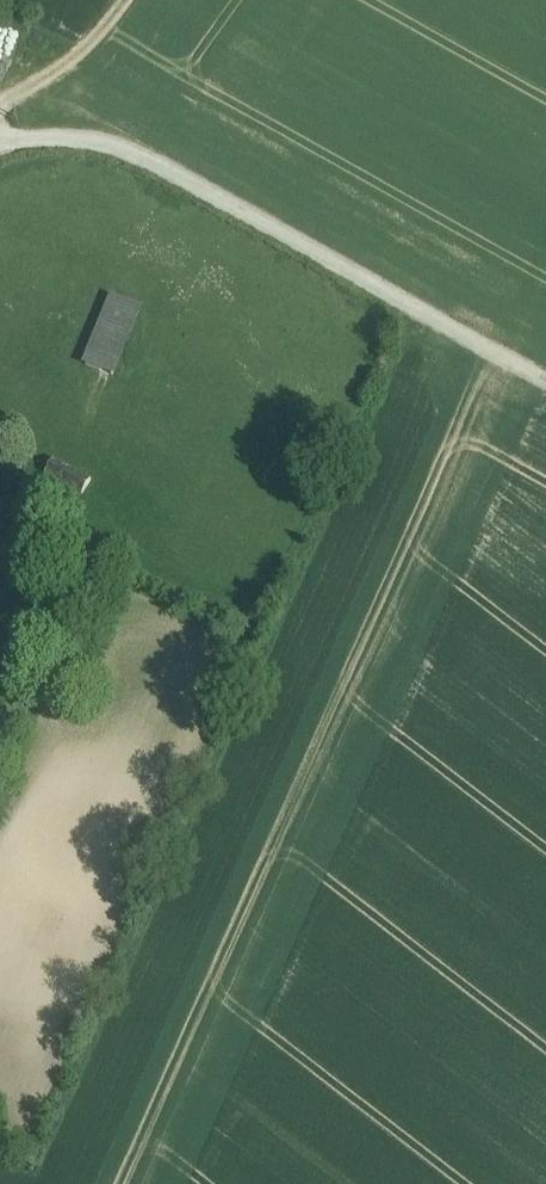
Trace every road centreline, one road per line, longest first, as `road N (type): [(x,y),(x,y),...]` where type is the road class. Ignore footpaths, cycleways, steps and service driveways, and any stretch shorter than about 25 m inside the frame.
road 1 (track): [(0,146),(61,131),(126,145),(545,377)]
road 2 (track): [(121,0),(0,135)]

